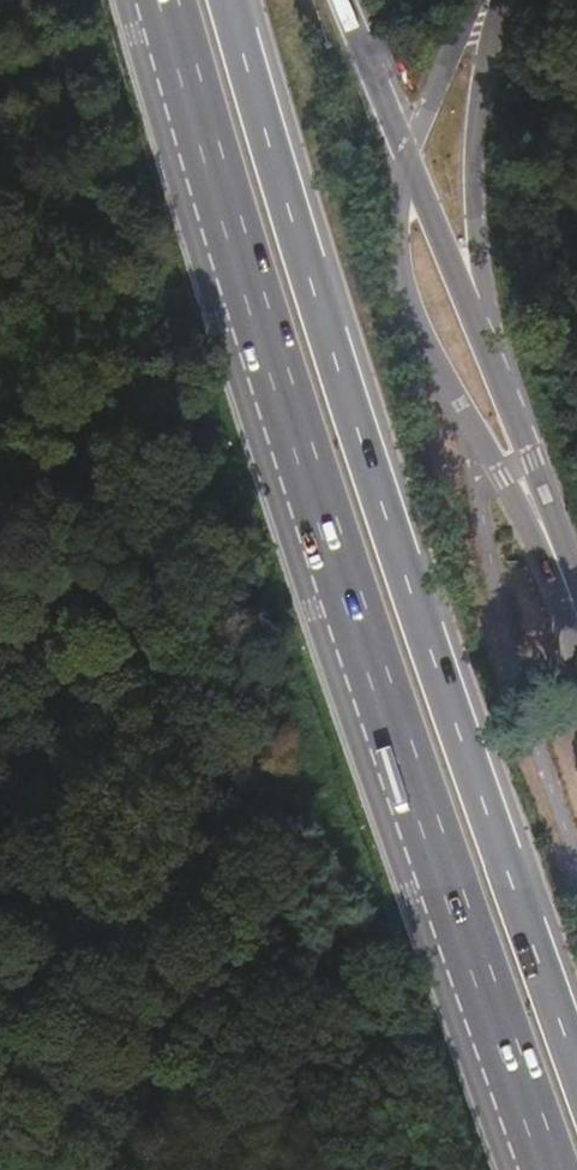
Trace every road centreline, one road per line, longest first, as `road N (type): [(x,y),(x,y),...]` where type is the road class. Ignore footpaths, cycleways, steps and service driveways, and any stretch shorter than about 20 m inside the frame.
road 1 (trunk): [(166,0),(356,614),(550,1169)]
road 2 (trunk): [(576,1058),(425,622),(229,0)]
road 3 (tertiary): [(406,161),(395,230),(406,306),(501,479),(543,525)]
road 4 (unclassified): [(492,366),(475,147),(498,0)]
road 5 (trunk): [(492,366),(406,161)]
road 6 (unclassified): [(474,0),(406,161)]
road 7 (trunk): [(406,161),(341,0)]
road 8 (tertiary): [(543,525),(545,495),(492,366)]

